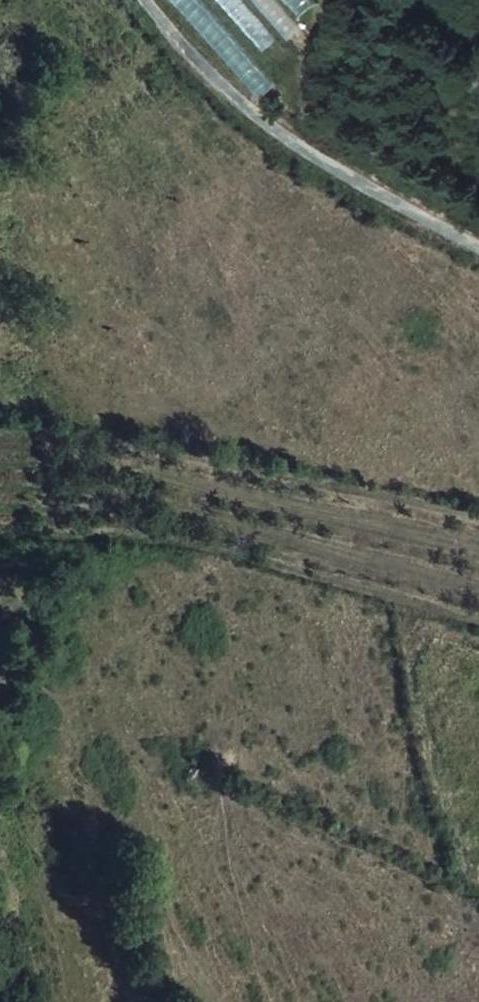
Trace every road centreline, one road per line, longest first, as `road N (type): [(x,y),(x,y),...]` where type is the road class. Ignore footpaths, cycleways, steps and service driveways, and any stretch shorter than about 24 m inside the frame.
road 1 (unclassified): [(144,0),(195,57),(289,137),(478,248)]

